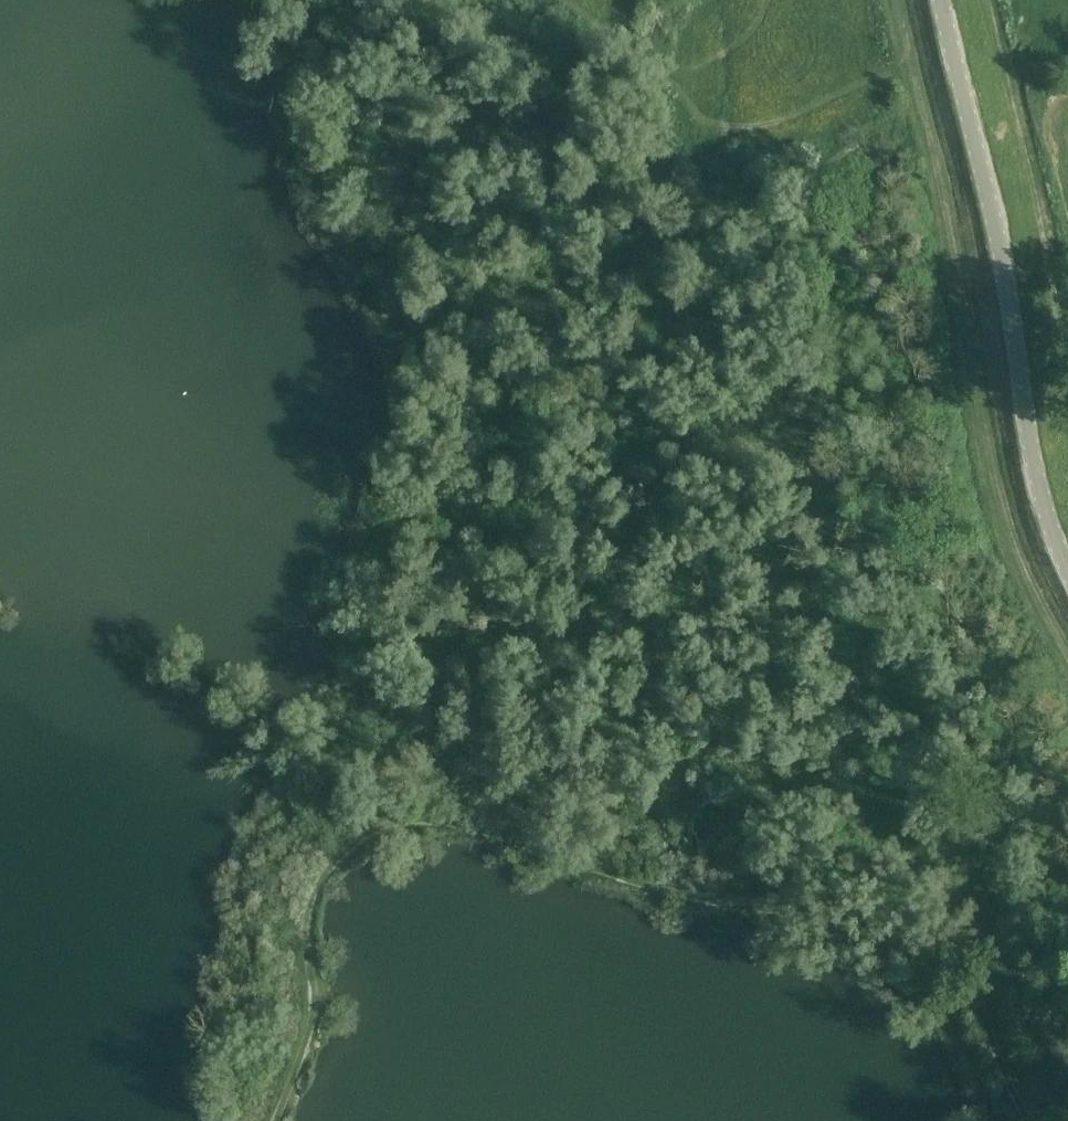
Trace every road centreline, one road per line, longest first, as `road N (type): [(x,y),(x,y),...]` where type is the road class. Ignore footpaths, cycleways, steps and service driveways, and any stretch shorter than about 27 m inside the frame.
road 1 (tertiary): [(1067,576),(1026,434),(996,234),(941,0)]

